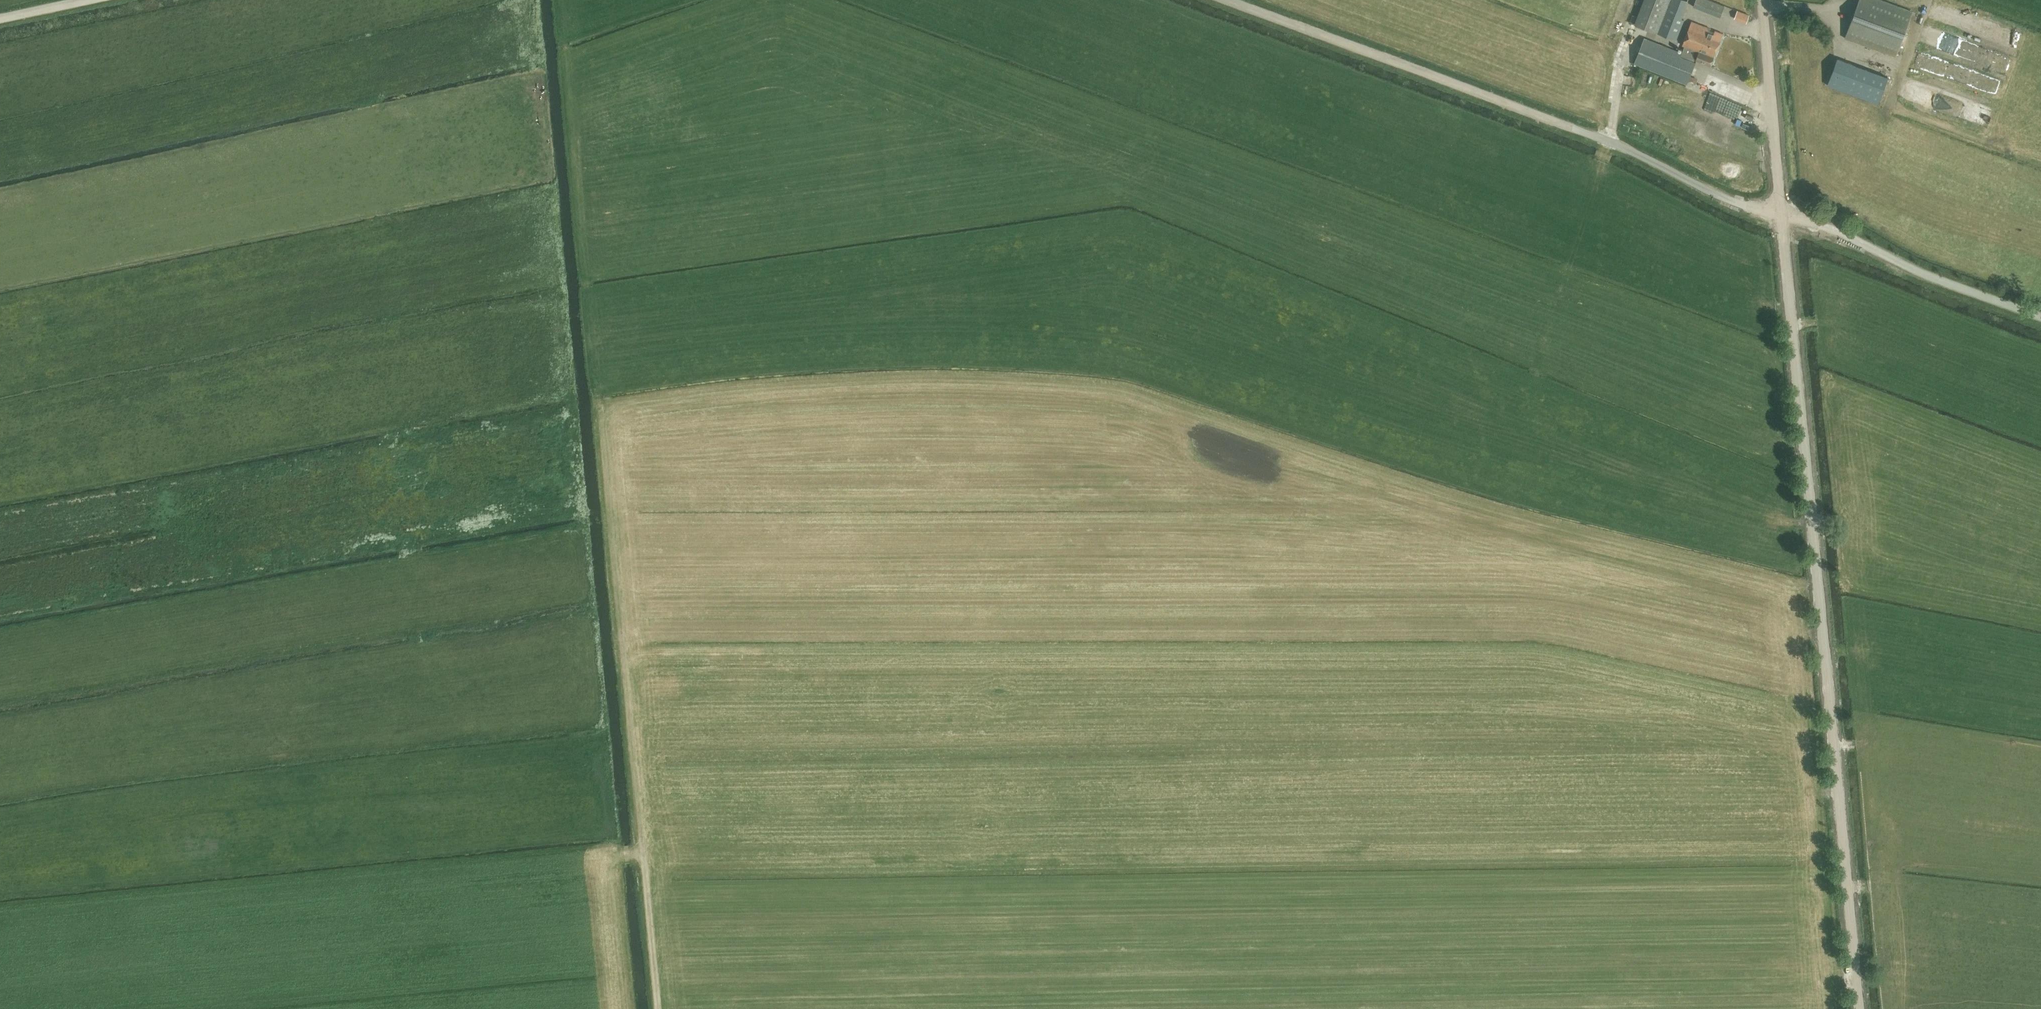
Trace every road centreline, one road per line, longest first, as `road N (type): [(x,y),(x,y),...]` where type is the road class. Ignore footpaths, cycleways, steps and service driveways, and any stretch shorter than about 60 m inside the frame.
road 1 (unclassified): [(1858,1008),(1781,214)]
road 2 (track): [(601,418),(659,1008)]
road 3 (unclassified): [(1781,214),(1231,0)]
road 4 (unclassified): [(2040,317),(1781,214)]
road 5 (unclassified): [(1781,214),(1761,0)]

